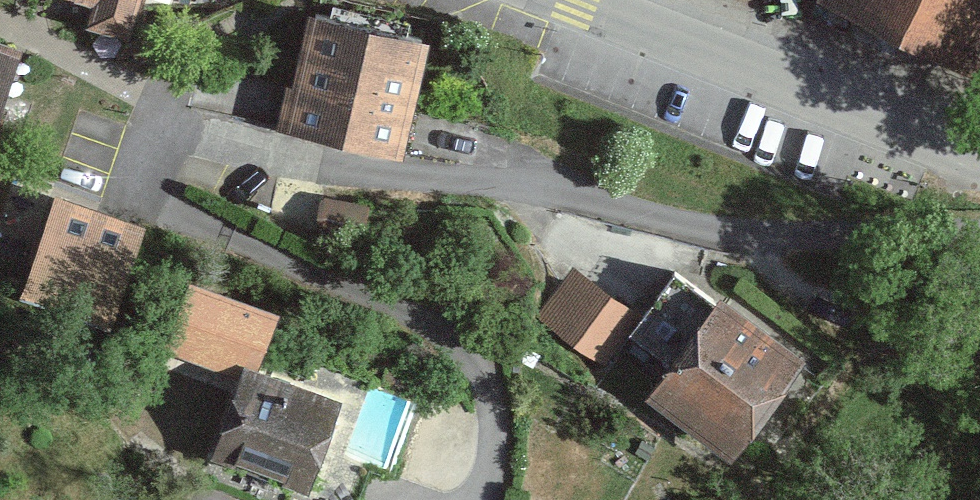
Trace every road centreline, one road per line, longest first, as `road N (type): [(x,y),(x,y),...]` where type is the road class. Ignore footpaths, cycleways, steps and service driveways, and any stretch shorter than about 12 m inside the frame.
road 1 (residential): [(979,239),(789,245),(677,233),(540,194),(180,128),(150,148),(140,177),(150,202),(433,328),(473,360),(486,378),(498,425),(495,454),(463,499)]
road 2 (residential): [(979,164),(562,0)]

